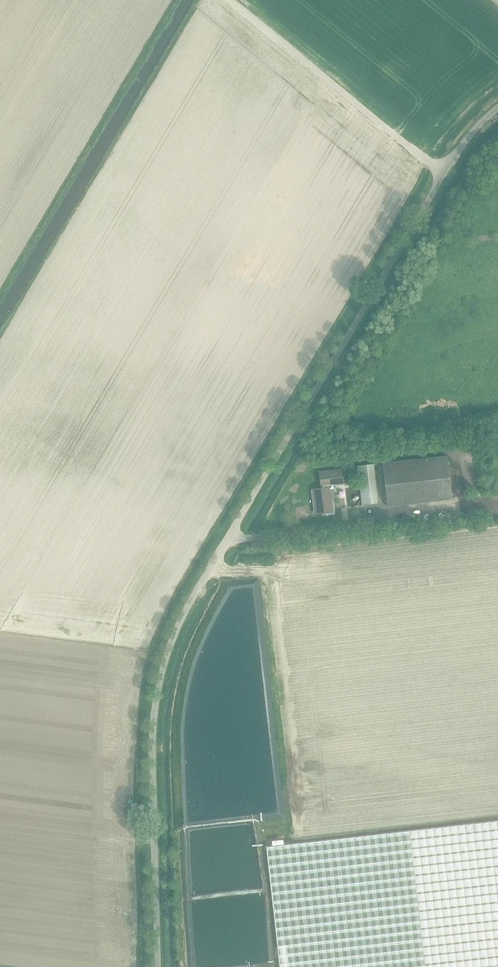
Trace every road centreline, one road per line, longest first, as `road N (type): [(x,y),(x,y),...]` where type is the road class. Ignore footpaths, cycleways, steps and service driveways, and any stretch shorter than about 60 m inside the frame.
road 1 (unclassified): [(160,966),(154,708),(171,637),(446,170),(497,107)]

